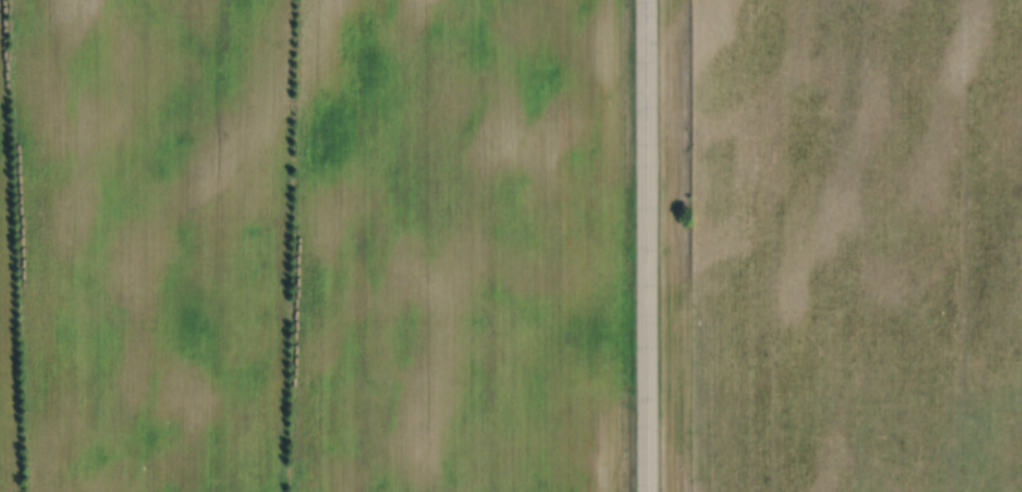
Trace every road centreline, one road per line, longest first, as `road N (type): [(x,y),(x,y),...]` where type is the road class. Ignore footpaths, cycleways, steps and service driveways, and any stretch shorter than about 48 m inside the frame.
road 1 (tertiary): [(649,491),(647,0)]

